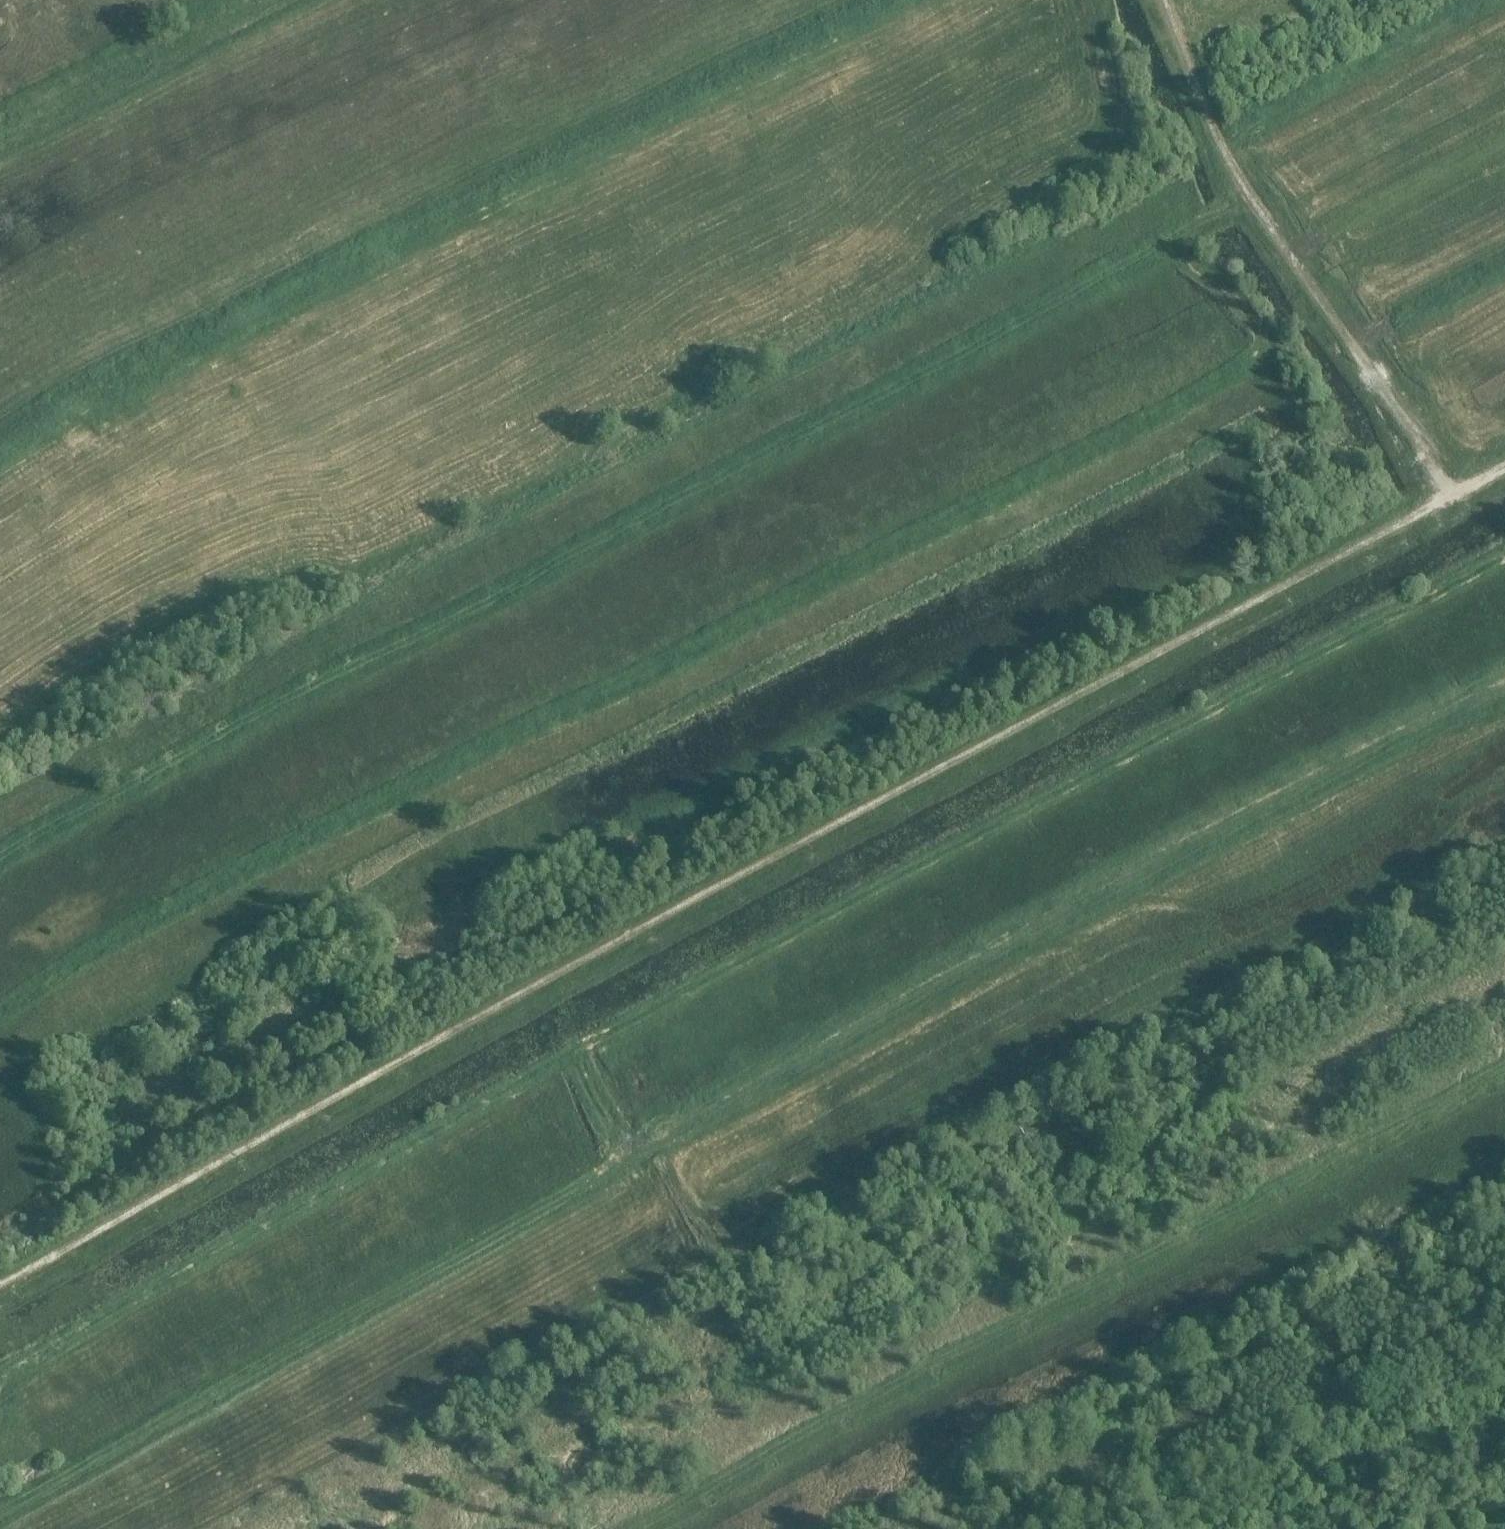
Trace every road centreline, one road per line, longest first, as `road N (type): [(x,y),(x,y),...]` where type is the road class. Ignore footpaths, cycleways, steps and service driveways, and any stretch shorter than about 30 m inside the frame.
road 1 (track): [(1455,492),(521,991),(0,1283)]
road 2 (track): [(1455,492),(1245,191),(1164,0)]
road 3 (track): [(0,135),(268,0)]

